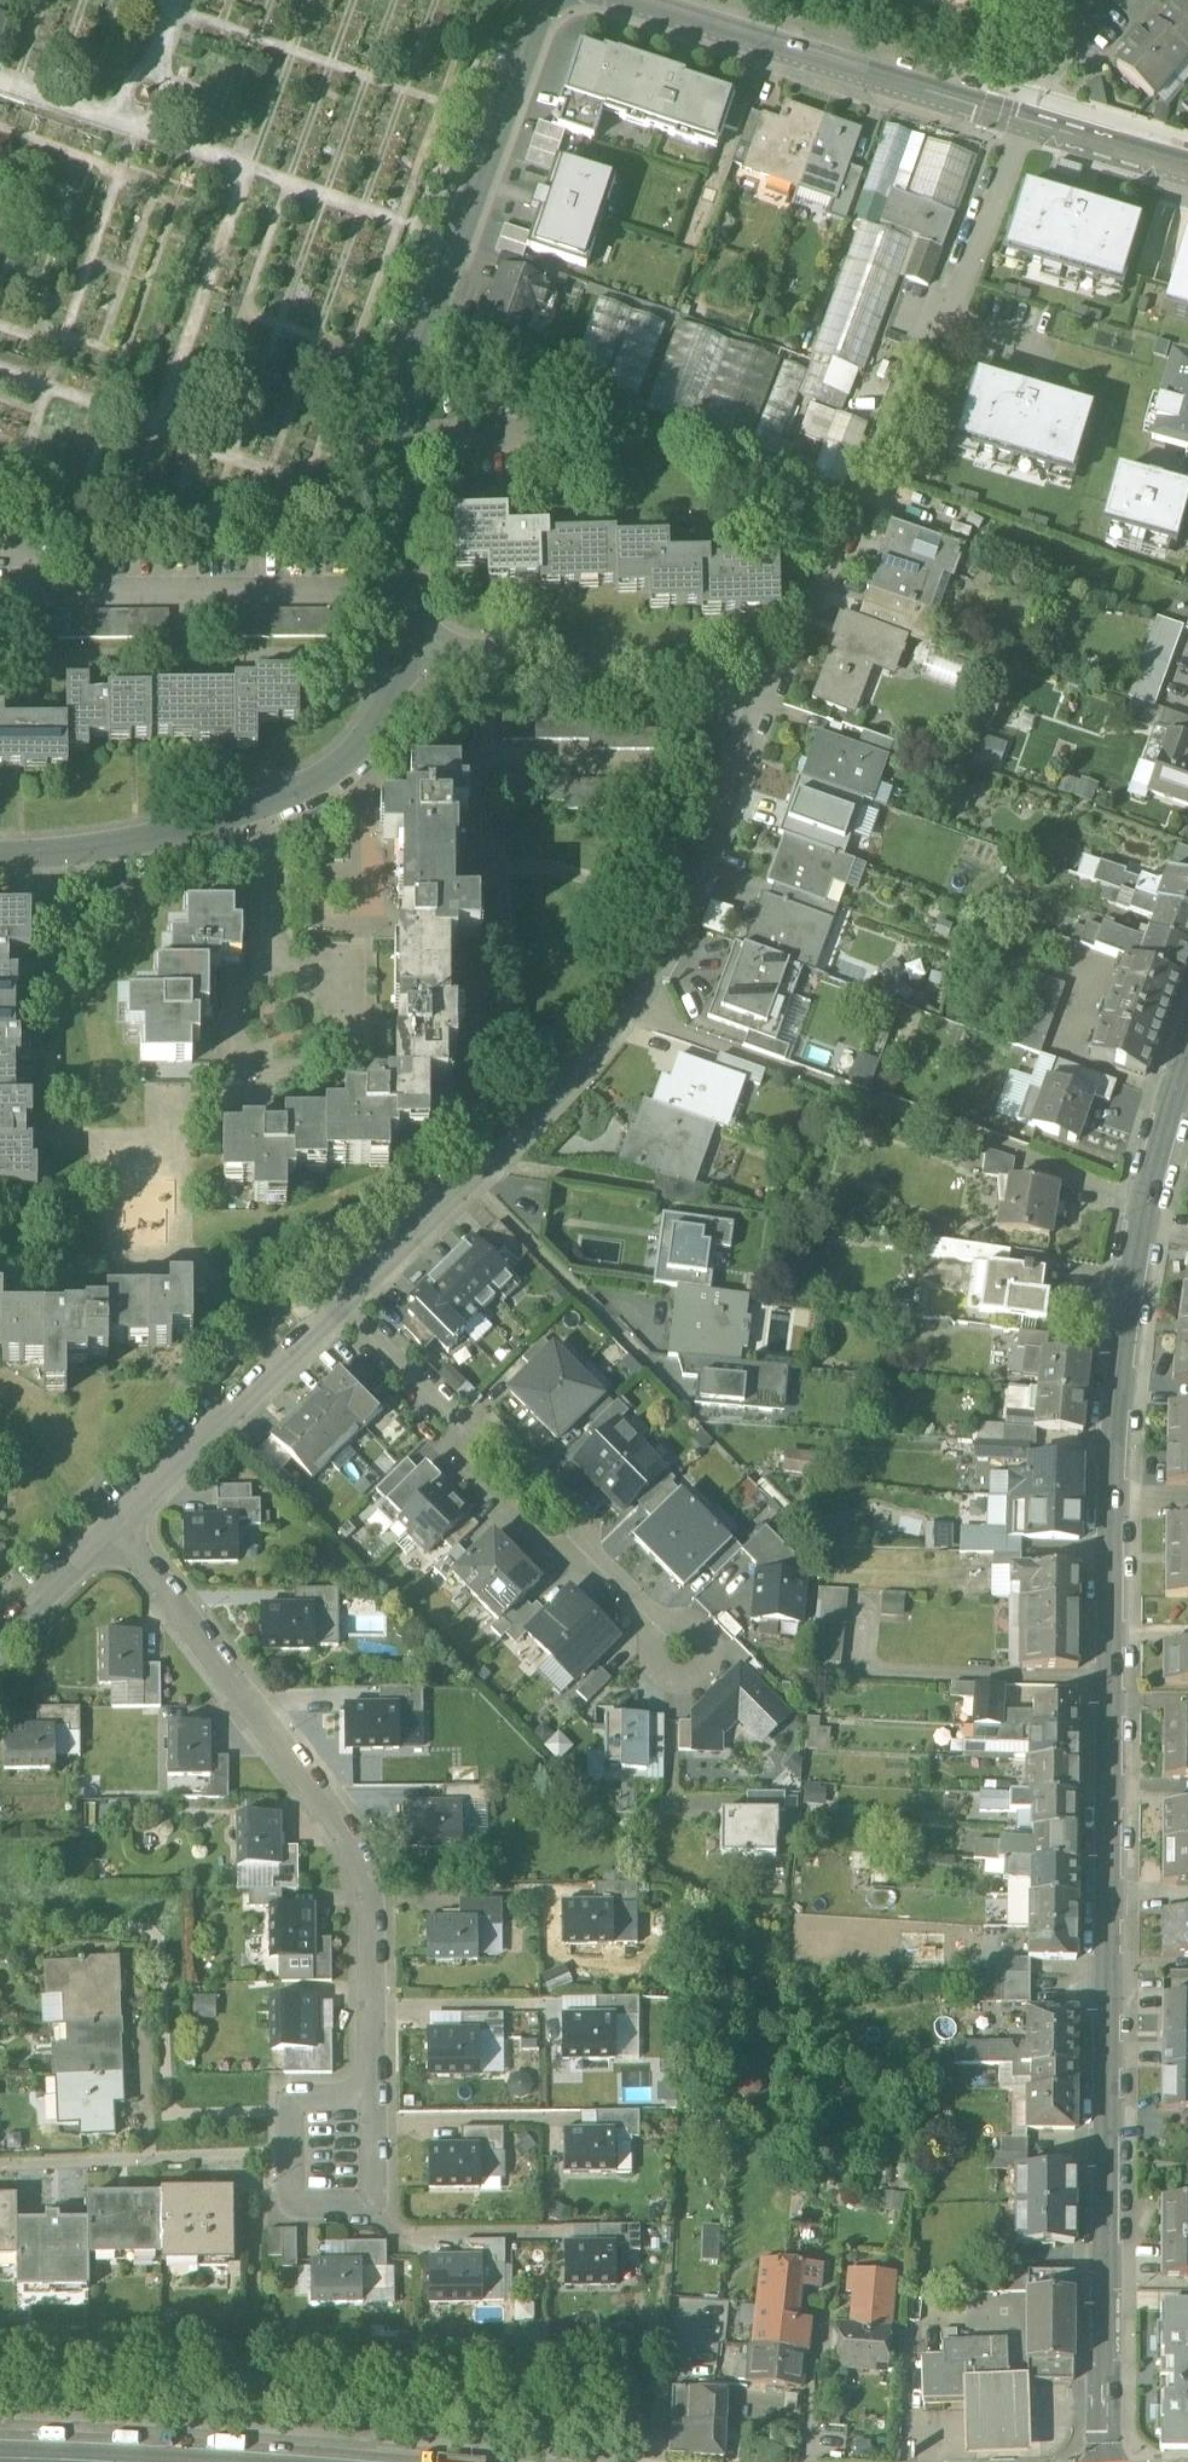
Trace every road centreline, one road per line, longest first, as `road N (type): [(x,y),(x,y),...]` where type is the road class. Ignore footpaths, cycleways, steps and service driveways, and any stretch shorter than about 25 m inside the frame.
road 1 (tertiary): [(1108,2461),(1111,1442),(1131,1275),(1187,1066)]
road 2 (residential): [(341,1305),(475,1183),(616,1028),(666,950),(735,789),(737,719)]
road 3 (residential): [(544,0),(411,362),(395,428),(418,642)]
road 4 (residential): [(115,1525),(343,1828),(375,1927),(372,2097)]
road 5 (tertiary): [(636,0),(1187,169)]
road 6 (residential): [(418,642),(368,739),(310,786),(160,835),(0,853)]
road 7 (residential): [(737,719),(716,691),(668,668),(418,642)]
road 8 (residential): [(115,1525),(341,1305)]
road 9 (residential): [(372,2097),(374,2202),(291,2203),(288,2113),(303,2099)]
road 10 (residential): [(737,719),(773,687),(841,533)]
road 11 (residential): [(582,1555),(575,1507),(490,1419),(447,1412)]
road 12 (residential): [(447,1412),(453,1455),(539,1542),(582,1555)]
road 13 (residential): [(0,1634),(115,1525)]
road 14 (residential): [(341,1305),(447,1412)]
road 15 (residential): [(582,1555),(680,1651)]

